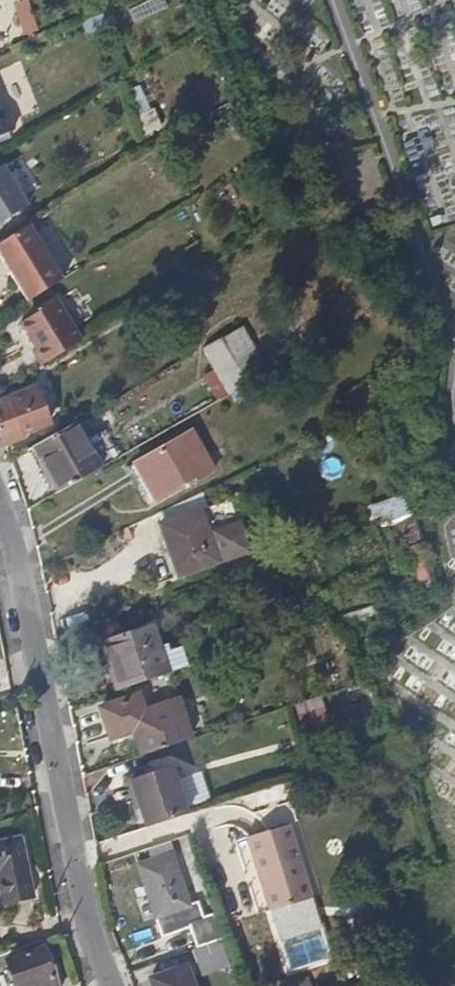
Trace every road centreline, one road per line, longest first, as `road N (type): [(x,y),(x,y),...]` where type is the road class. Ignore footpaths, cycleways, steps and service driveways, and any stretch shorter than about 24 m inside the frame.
road 1 (unclassified): [(123,985),(67,814),(26,600),(0,511)]

